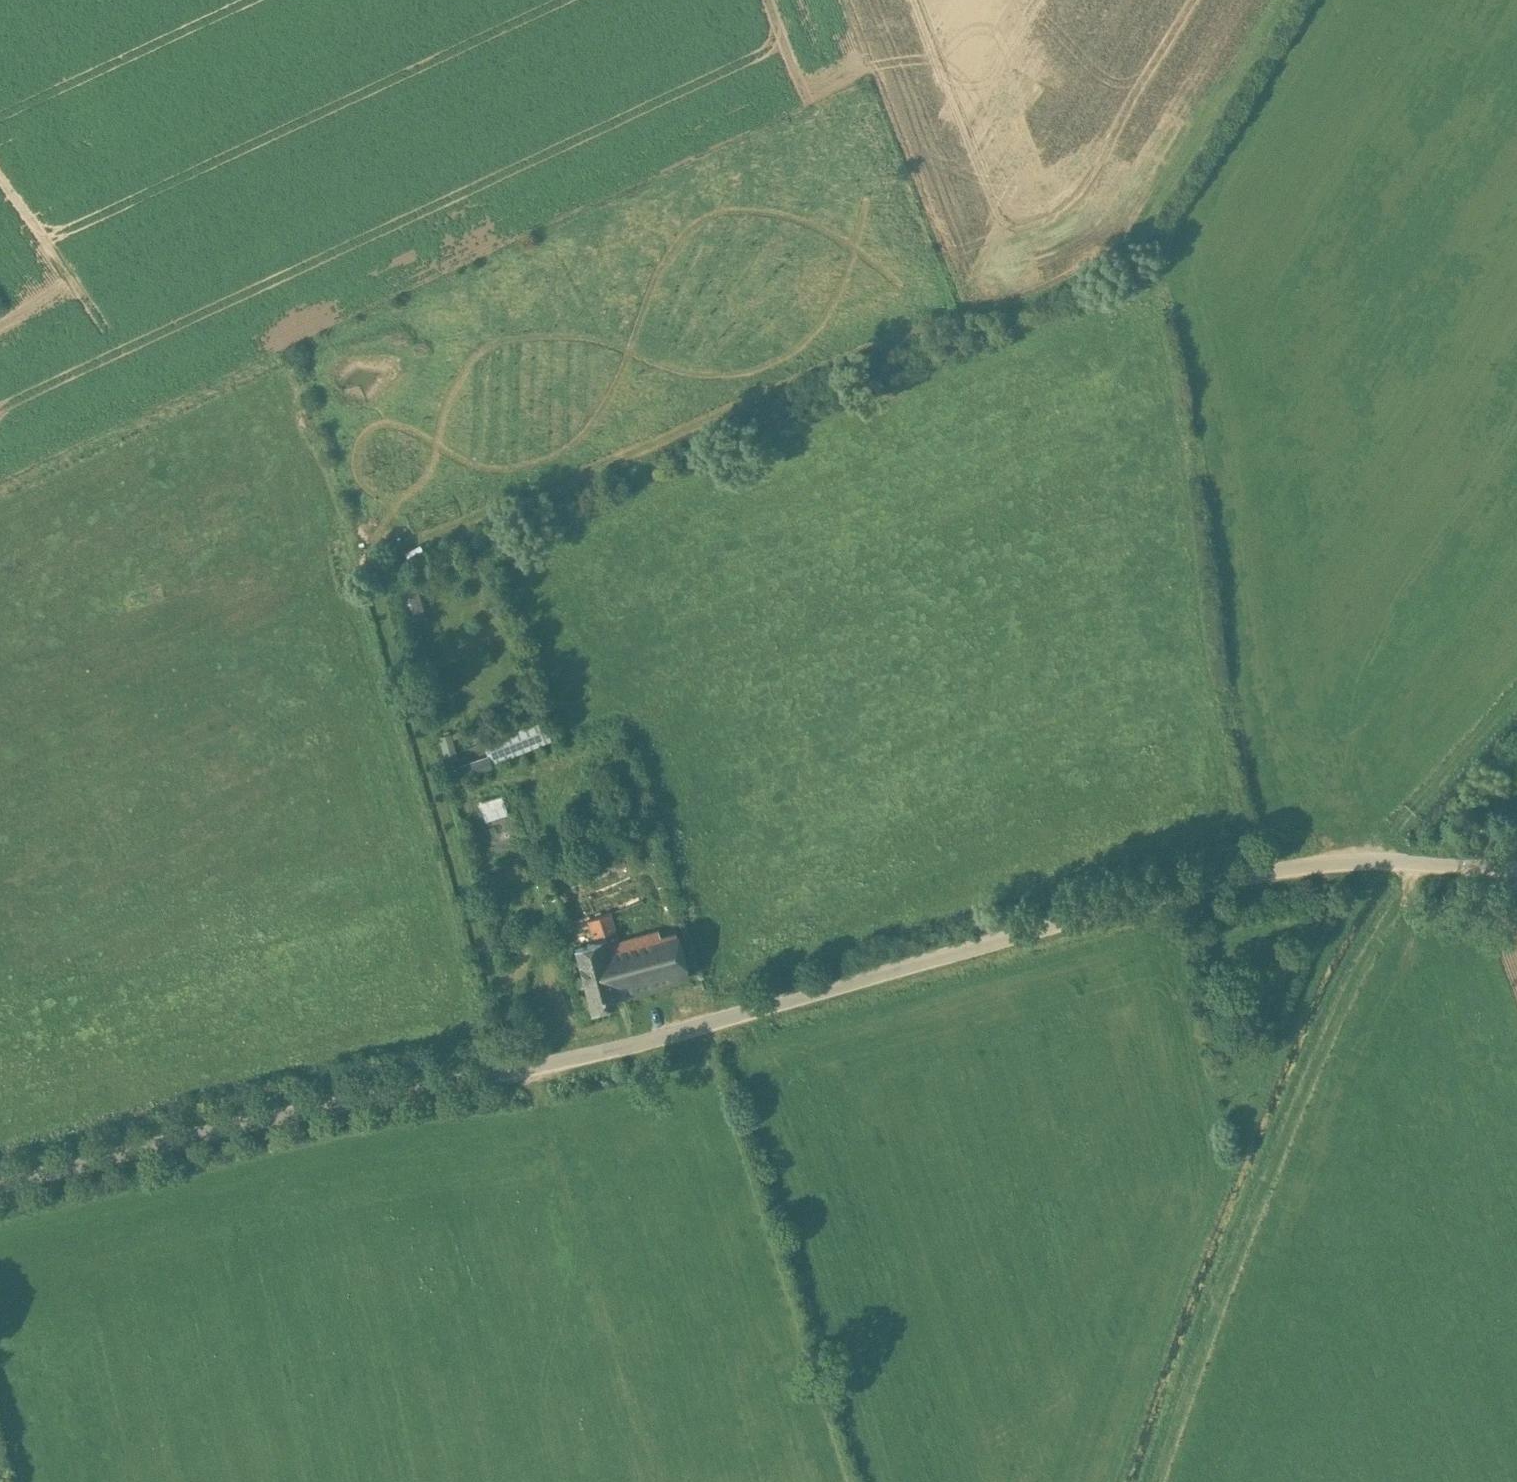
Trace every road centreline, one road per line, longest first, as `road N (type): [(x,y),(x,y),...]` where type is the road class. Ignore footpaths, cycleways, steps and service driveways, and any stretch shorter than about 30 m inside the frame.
road 1 (unclassified): [(1516,869),(1341,861),(1271,870),(701,1026),(0,1183)]

